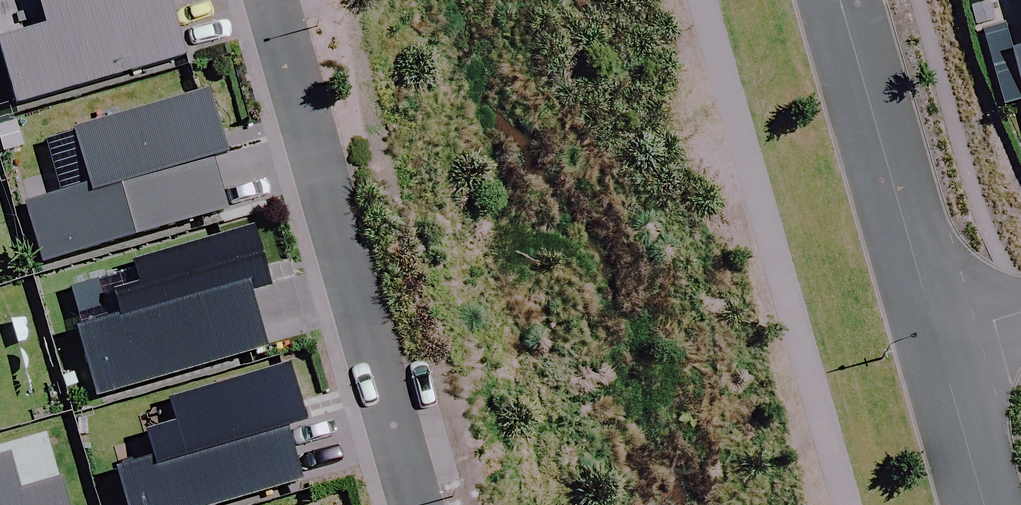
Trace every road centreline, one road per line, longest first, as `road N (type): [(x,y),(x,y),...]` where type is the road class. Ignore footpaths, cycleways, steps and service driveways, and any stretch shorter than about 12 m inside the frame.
road 1 (residential): [(265,0),(408,504)]
road 2 (residential): [(843,0),(940,337)]
road 3 (residential): [(940,337),(988,504)]

